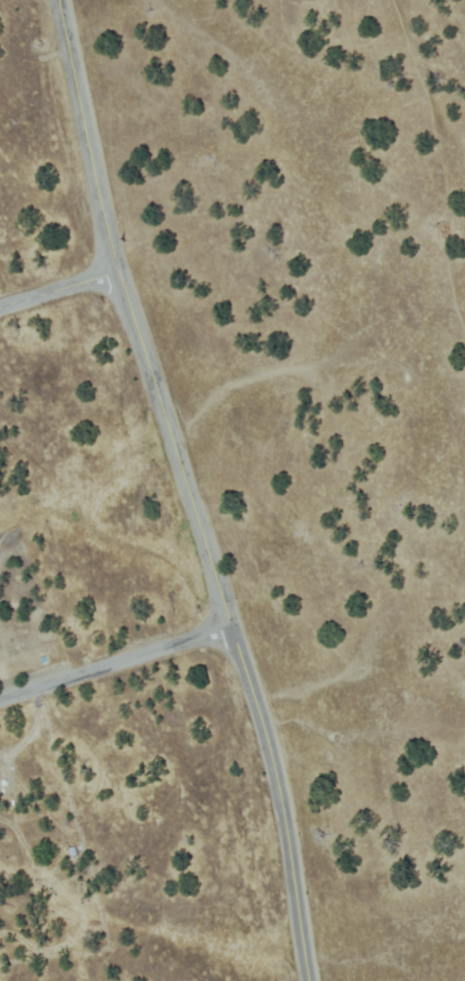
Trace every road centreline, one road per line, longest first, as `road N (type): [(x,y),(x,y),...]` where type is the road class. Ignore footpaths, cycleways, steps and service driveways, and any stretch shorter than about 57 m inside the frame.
road 1 (tertiary): [(303,980),(253,719),(115,272),(54,0)]
road 2 (residential): [(0,699),(225,628)]
road 3 (residential): [(115,272),(0,307)]

